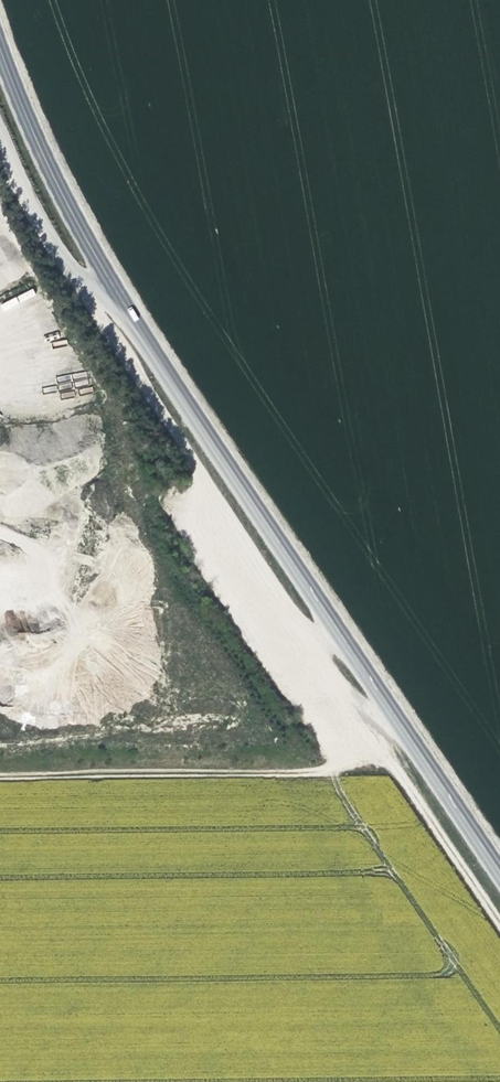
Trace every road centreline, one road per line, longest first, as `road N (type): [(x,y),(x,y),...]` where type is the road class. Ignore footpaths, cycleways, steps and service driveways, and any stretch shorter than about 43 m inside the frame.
road 1 (track): [(0,776),(311,764),(325,748),(329,723),(192,461),(76,279)]
road 2 (primary): [(499,873),(142,335)]
road 3 (primary): [(142,335),(62,195),(0,49)]
road 4 (unclassified): [(142,335),(76,279),(0,141)]

